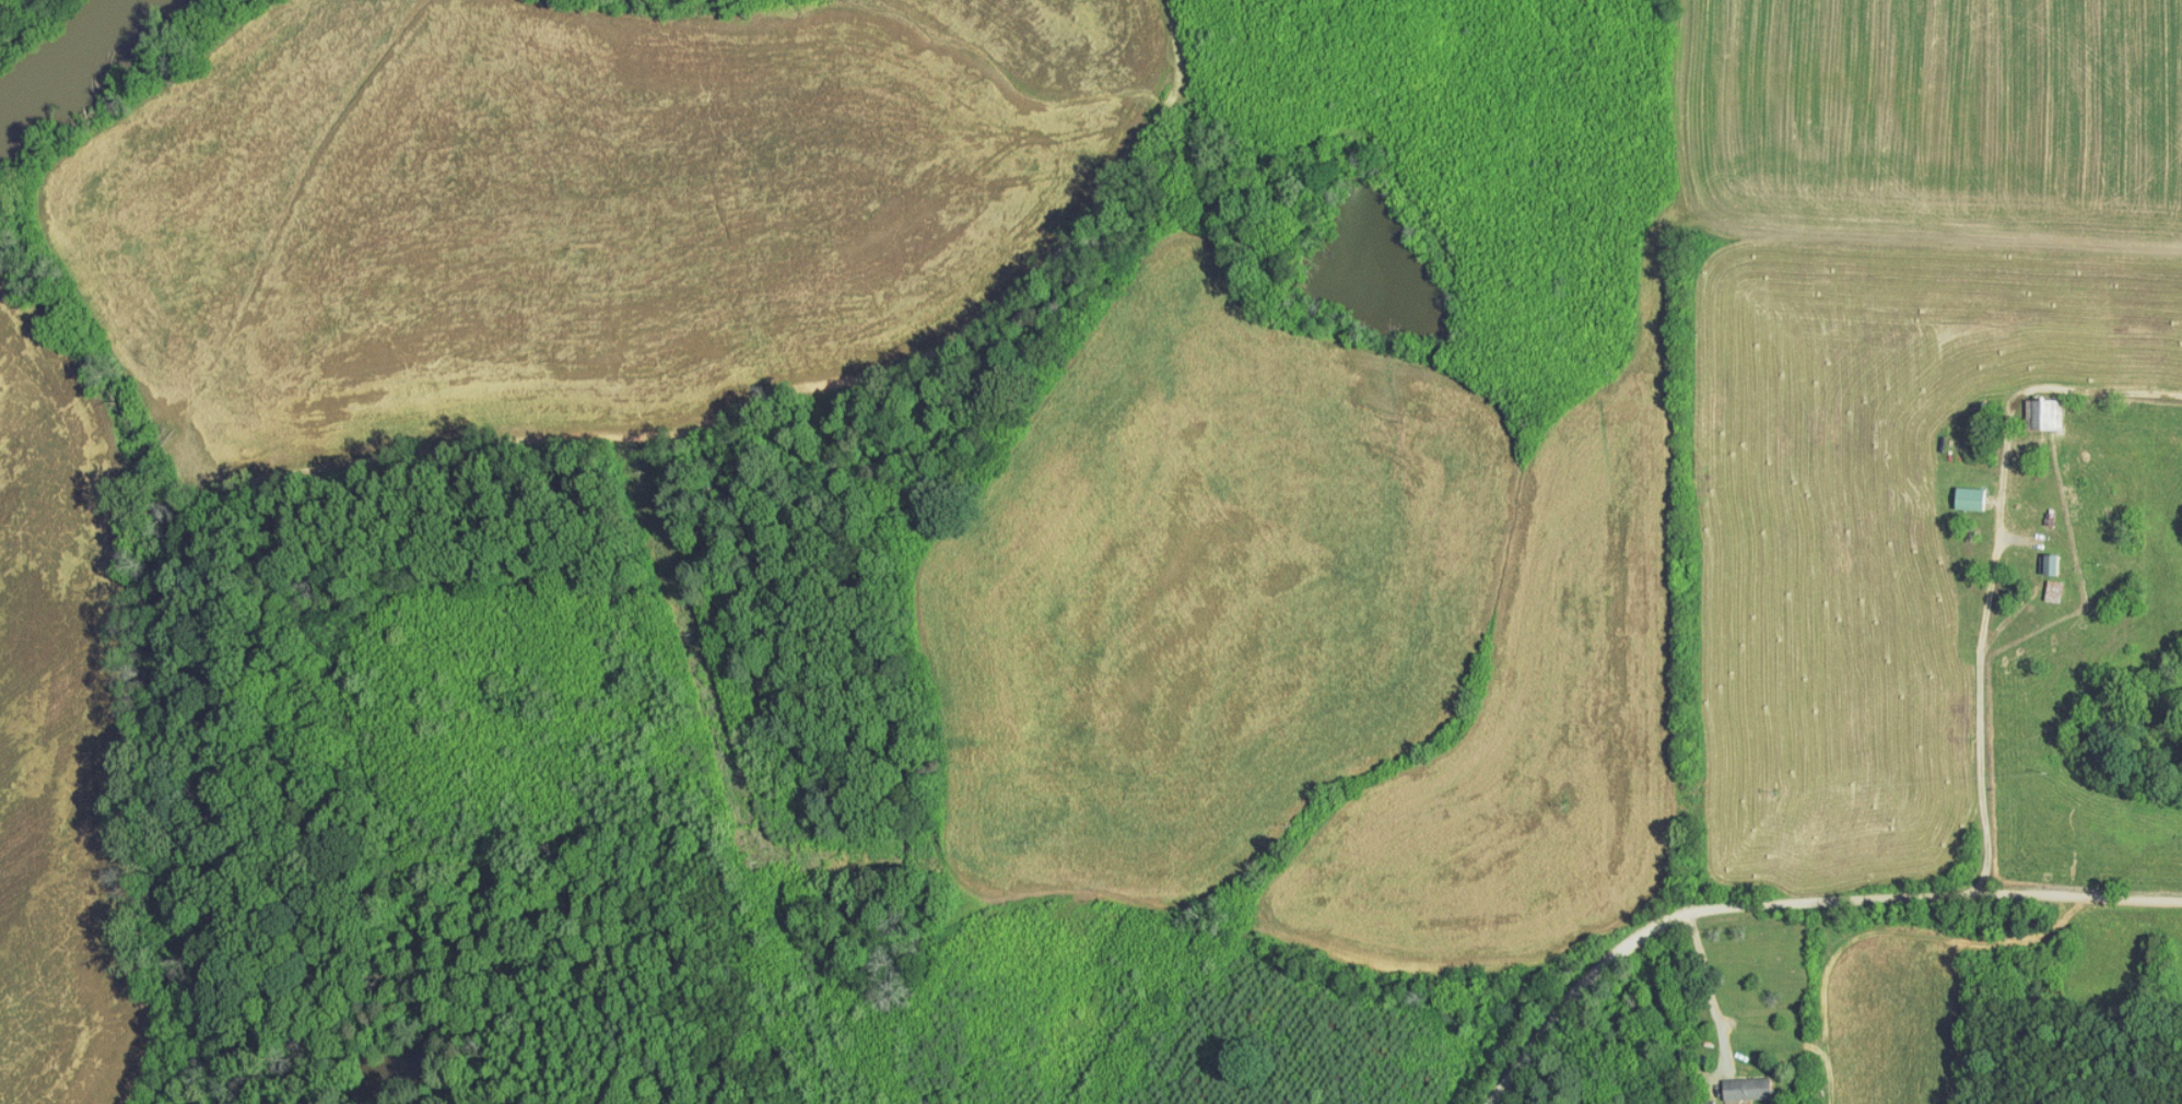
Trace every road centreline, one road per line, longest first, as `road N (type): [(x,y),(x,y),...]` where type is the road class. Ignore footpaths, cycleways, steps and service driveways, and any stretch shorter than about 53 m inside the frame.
road 1 (residential): [(1489,1103),(1559,1009),(1618,951),(1687,909),(2036,890),(2181,897)]

